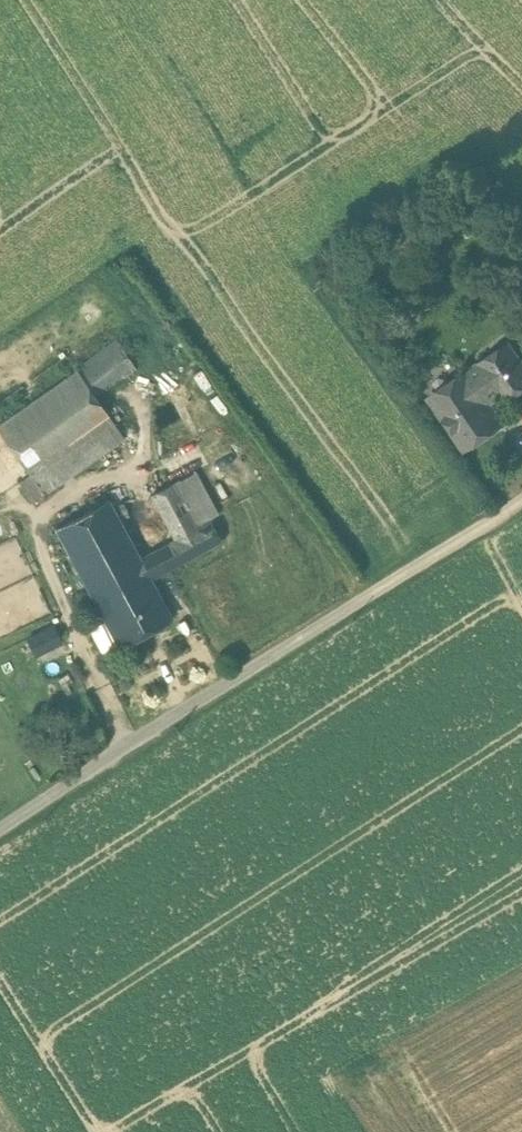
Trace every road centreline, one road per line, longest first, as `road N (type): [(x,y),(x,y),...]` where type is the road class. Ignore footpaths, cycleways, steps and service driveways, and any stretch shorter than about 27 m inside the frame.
road 1 (track): [(0,828),(521,493)]
road 2 (track): [(125,742),(34,515),(76,489)]

